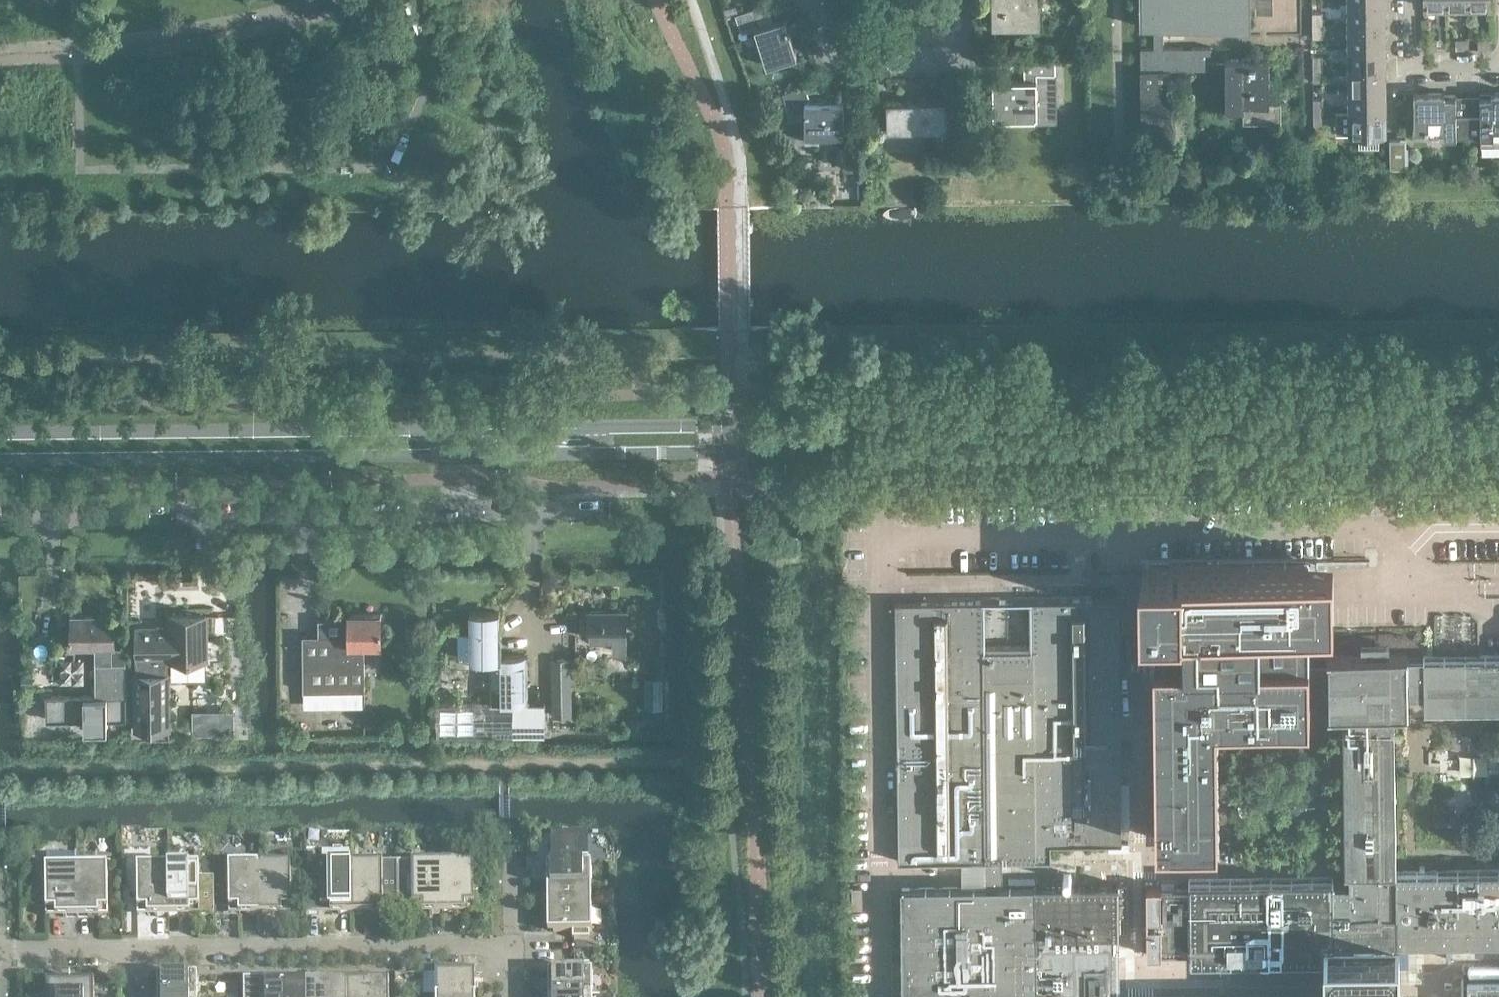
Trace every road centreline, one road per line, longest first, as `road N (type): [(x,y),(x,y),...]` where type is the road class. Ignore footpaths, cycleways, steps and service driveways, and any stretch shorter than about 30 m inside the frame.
road 1 (secondary): [(1498,417),(454,431)]
road 2 (secondary): [(455,457),(1498,439)]
road 3 (unclassified): [(0,521),(456,513)]
road 4 (secondary): [(0,463),(455,457)]
road 5 (secondary): [(454,431),(0,434)]
road 6 (residential): [(130,951),(510,950)]
road 7 (residential): [(815,0),(834,60),(962,58),(961,0)]
road 8 (residential): [(1498,66),(1413,65),(1411,0)]
road 9 (residential): [(532,513),(534,650)]
road 10 (residential): [(0,951),(130,951)]

